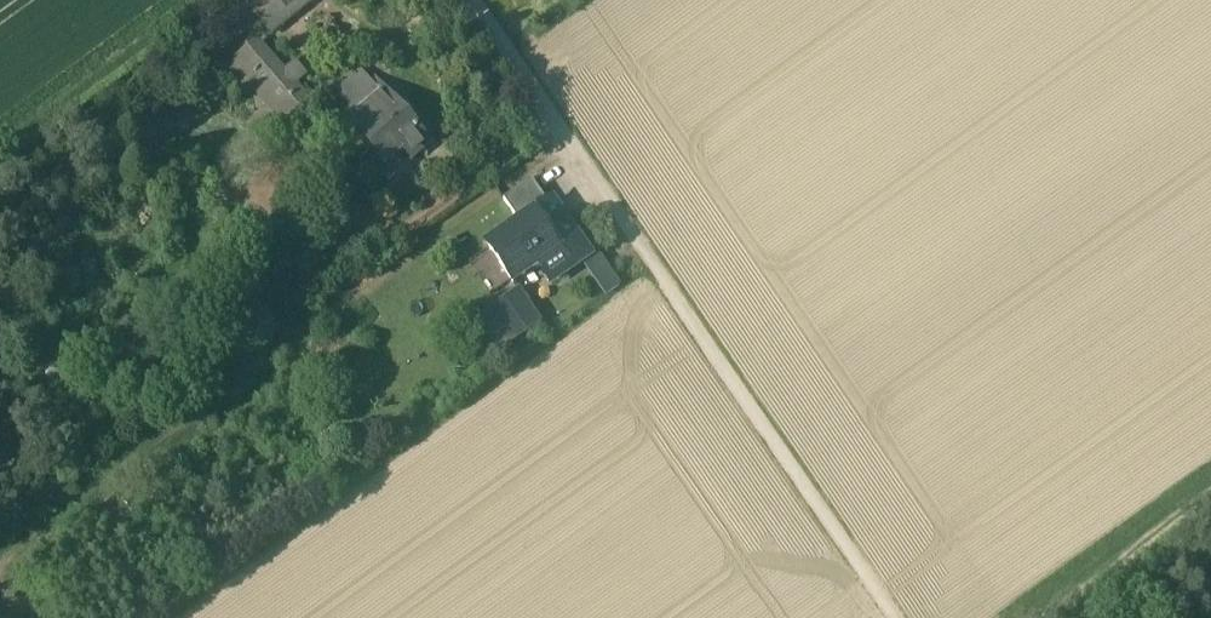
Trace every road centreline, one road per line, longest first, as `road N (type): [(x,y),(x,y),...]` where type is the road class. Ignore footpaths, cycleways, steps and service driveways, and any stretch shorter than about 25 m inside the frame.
road 1 (track): [(672,275),(909,617)]
road 2 (track): [(1082,617),(1210,521)]

